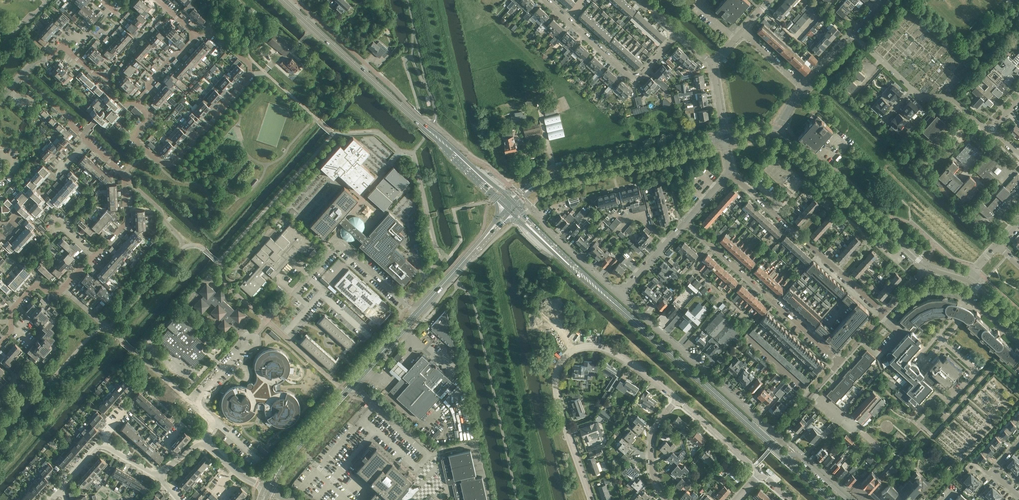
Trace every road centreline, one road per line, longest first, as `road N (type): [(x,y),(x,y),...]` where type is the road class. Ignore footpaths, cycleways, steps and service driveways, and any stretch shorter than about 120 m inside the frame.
road 1 (tertiary): [(783,455),(534,229)]
road 2 (residential): [(591,499),(558,403),(562,359),(583,347),(609,349),(678,399)]
road 3 (tertiary): [(483,180),(283,0)]
road 4 (residential): [(221,40),(250,64),(251,75),(174,162),(162,164),(133,137),(152,115),(139,102)]
road 5 (tertiary): [(266,489),(417,314)]
road 6 (residential): [(774,435),(618,295)]
road 7 (residential): [(840,362),(685,221)]
road 8 (residential): [(884,312),(728,173)]
road 9 (tertiary): [(926,265),(778,135)]
road 10 (tertiary): [(533,186),(723,138)]
road 11 (residential): [(678,35),(633,76),(546,0)]
road 12 (unclassified): [(294,293),(339,246),(417,314)]
road 13 (residential): [(96,256),(126,226),(124,175),(86,141)]
road 14 (unclassified): [(204,441),(214,426),(201,397),(251,341)]

